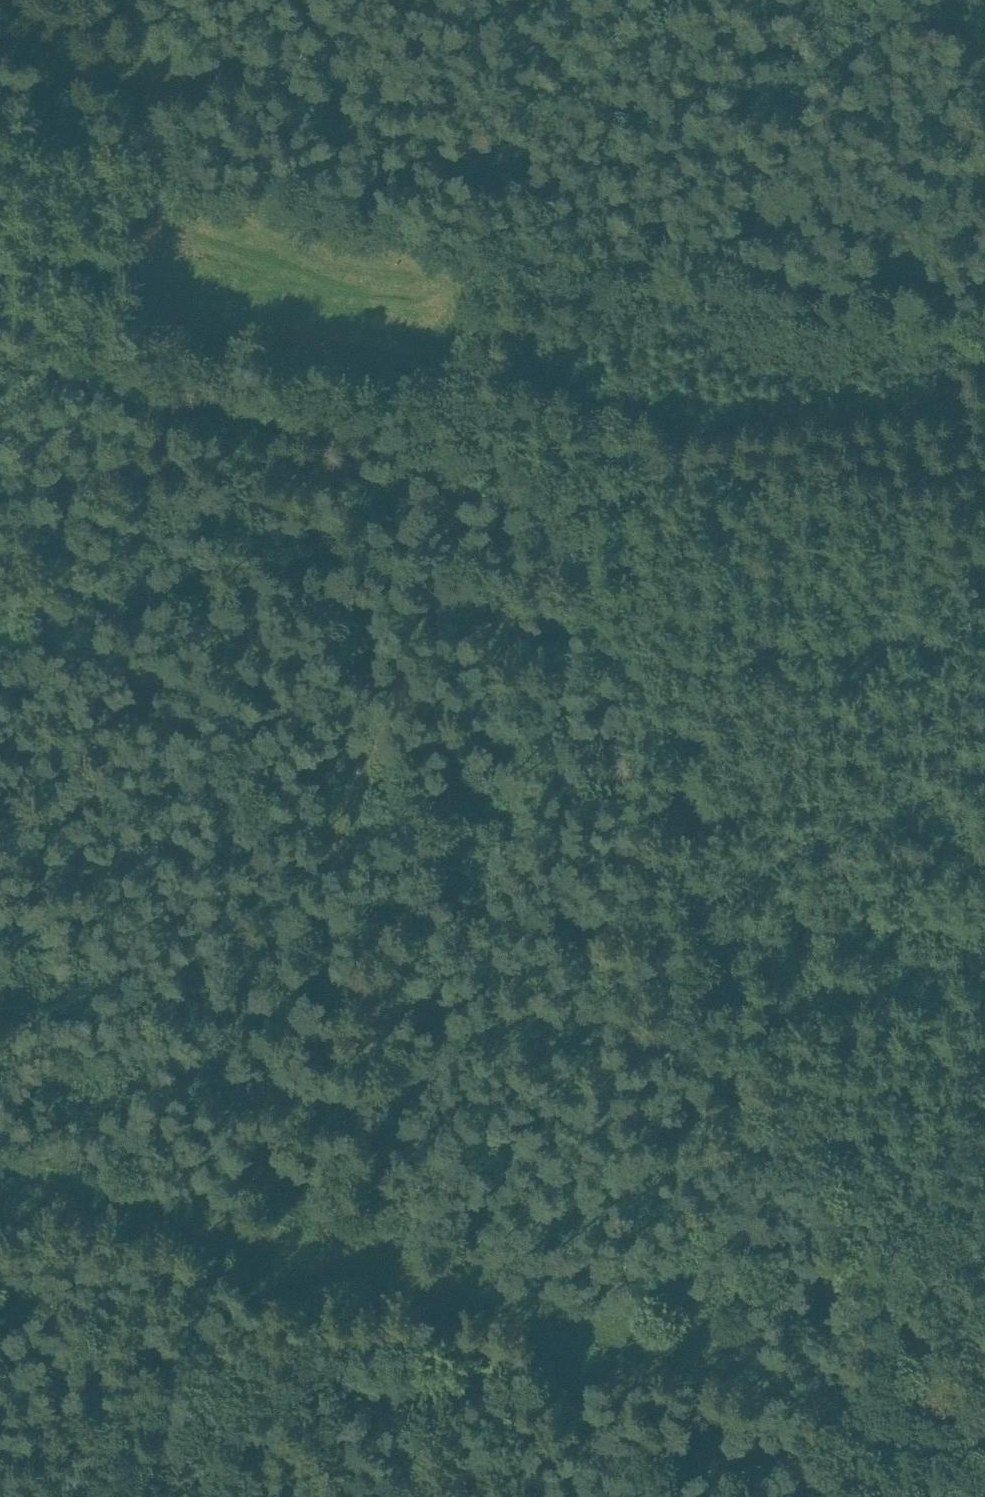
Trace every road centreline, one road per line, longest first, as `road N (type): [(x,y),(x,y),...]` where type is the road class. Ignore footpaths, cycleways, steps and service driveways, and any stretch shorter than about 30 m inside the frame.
road 1 (track): [(984,1416),(825,1381),(0,1161)]
road 2 (track): [(778,1496),(984,974)]

